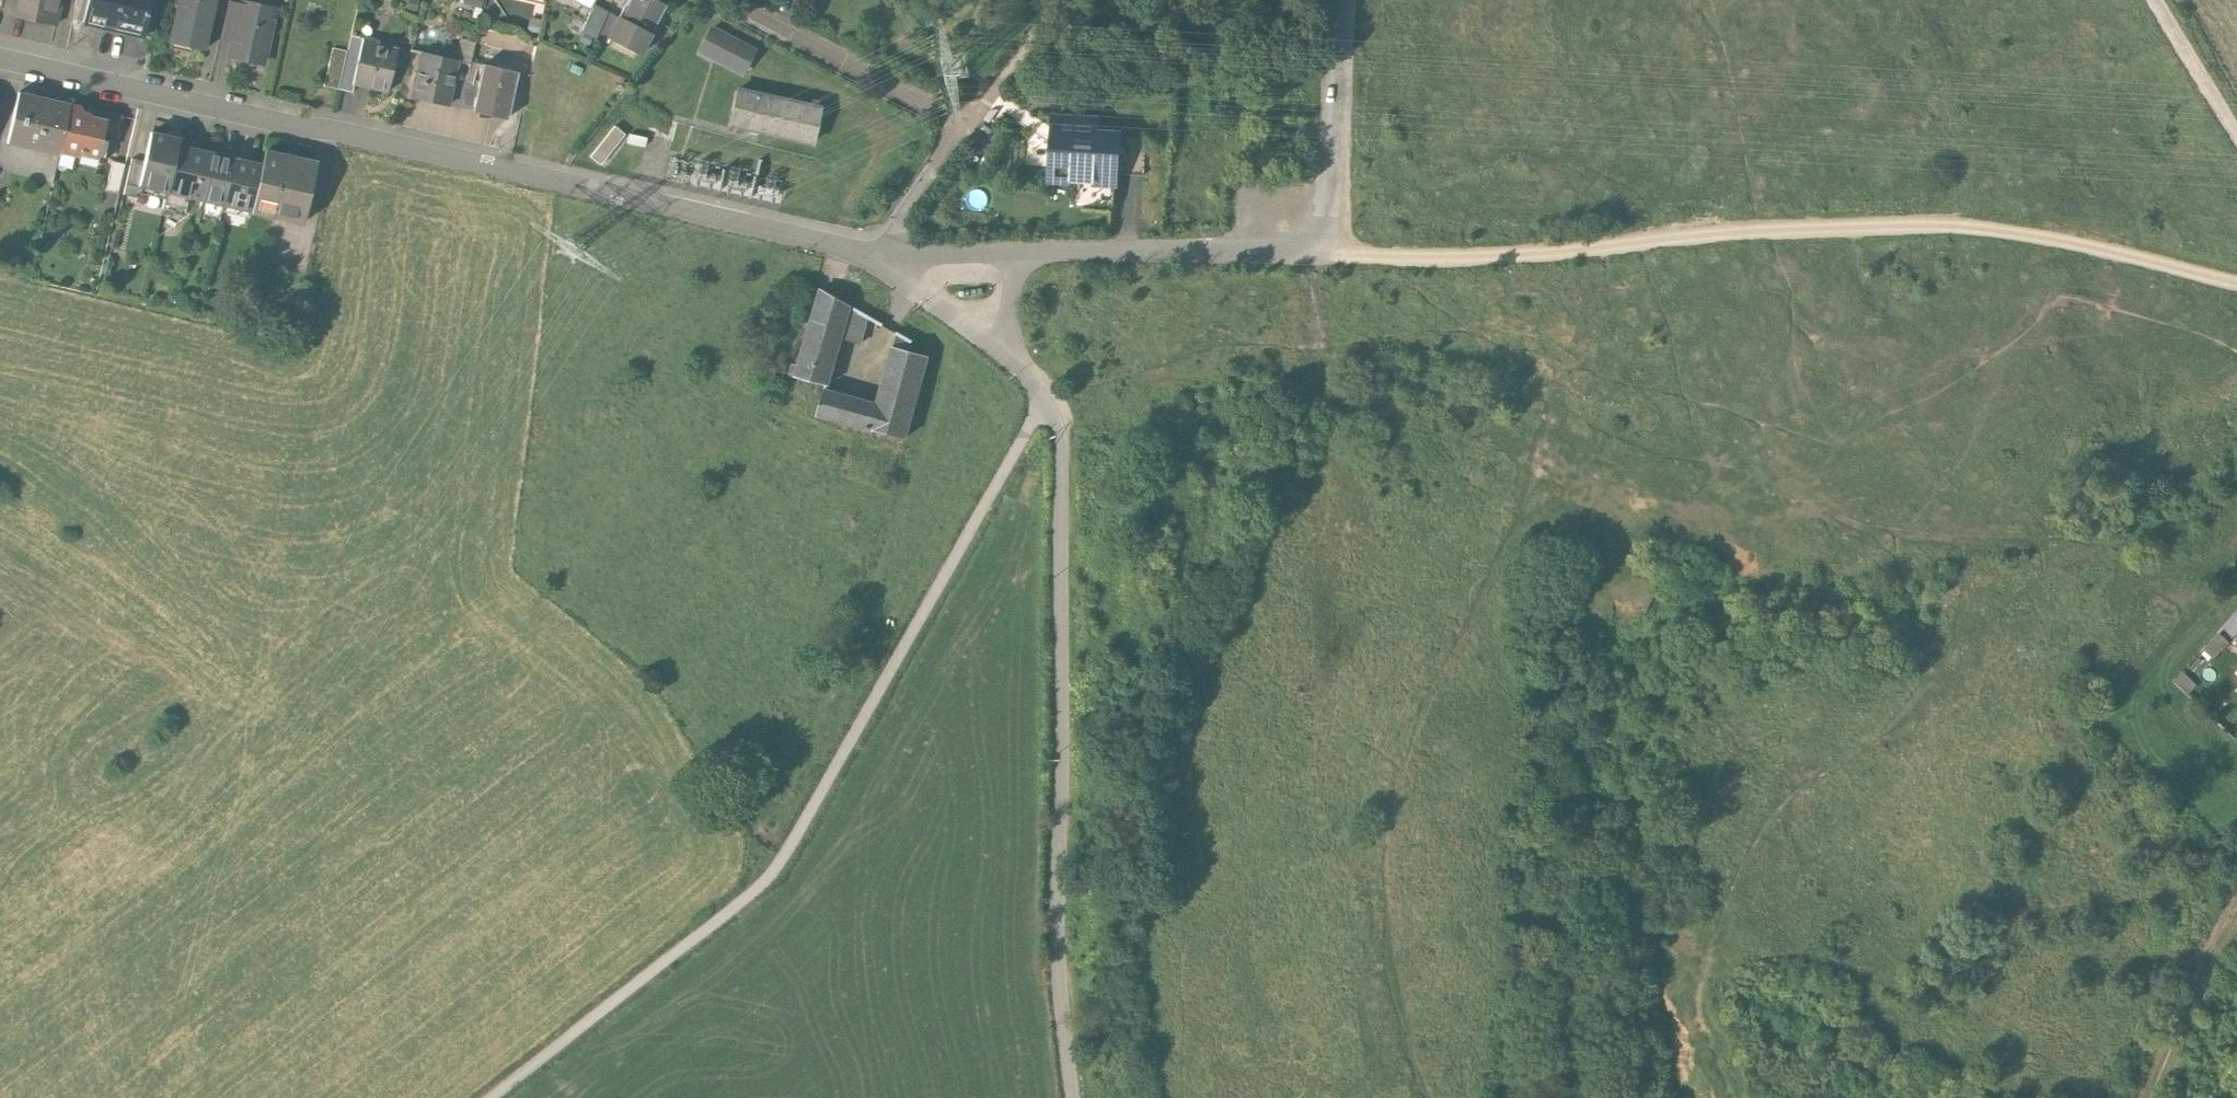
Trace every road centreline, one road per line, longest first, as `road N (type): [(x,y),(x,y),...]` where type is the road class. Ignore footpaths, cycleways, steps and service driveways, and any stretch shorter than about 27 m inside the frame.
road 1 (track): [(2236,286),(2025,231),(1947,222),(1686,233),(1462,257),(1303,245),(1319,352)]
road 2 (track): [(1044,399),(778,868),(490,1097)]
road 3 (residential): [(0,58),(878,260)]
road 4 (unclassified): [(1074,1097),(1058,902),(1062,452),(1056,418),(1015,359)]
road 5 (residential): [(1042,254),(1303,245),(1330,189),(1345,0)]
road 6 (residential): [(732,0),(944,112),(948,142),(878,260)]
road 7 (residential): [(1015,359),(878,260)]
road 8 (residential): [(878,260),(1042,254)]

